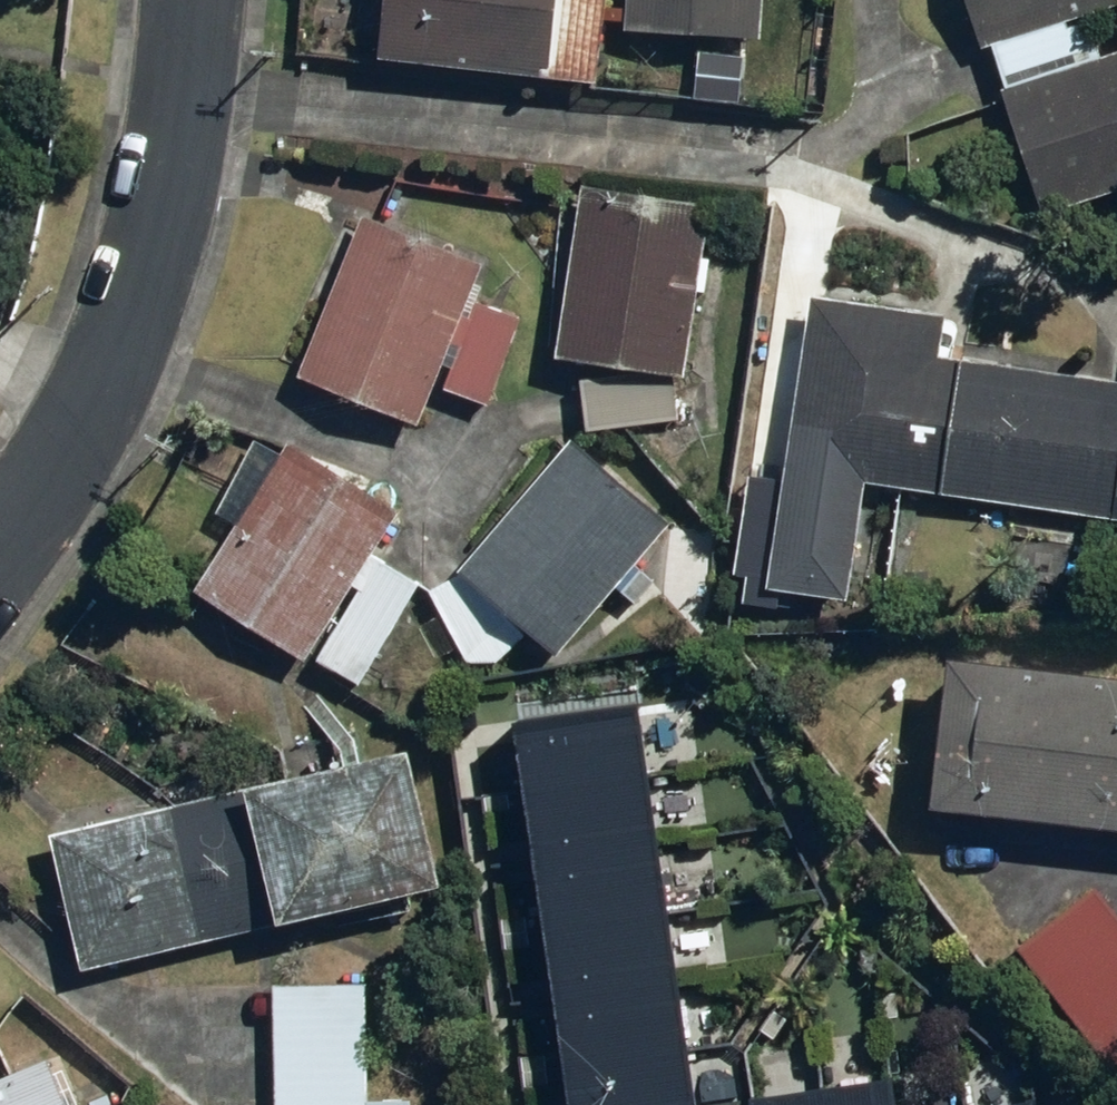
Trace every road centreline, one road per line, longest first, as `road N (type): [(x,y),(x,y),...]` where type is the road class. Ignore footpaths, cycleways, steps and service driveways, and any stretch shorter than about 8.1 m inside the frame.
road 1 (residential): [(0,558),(59,478),(148,303),(196,87),(202,0)]

